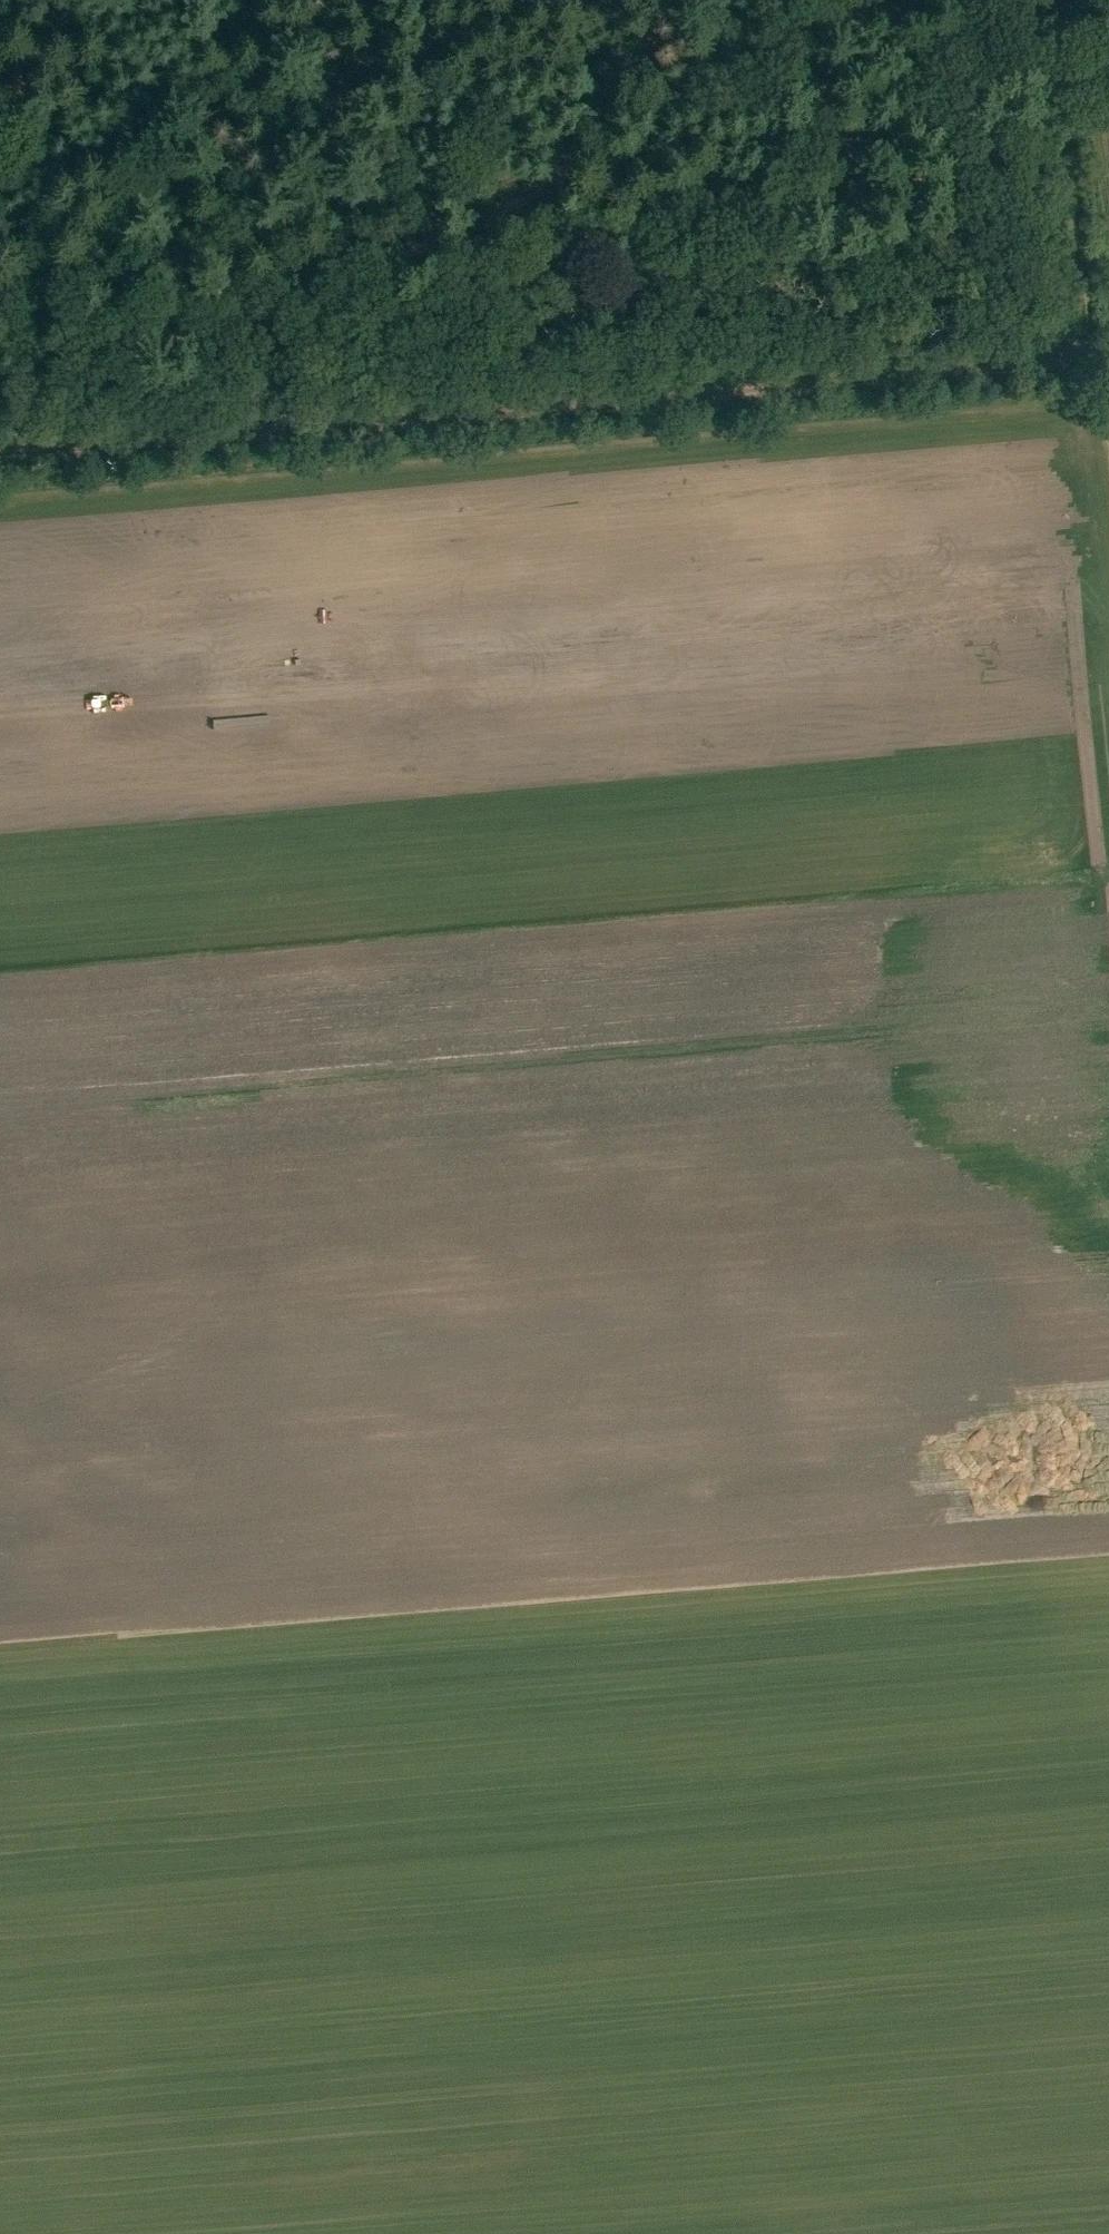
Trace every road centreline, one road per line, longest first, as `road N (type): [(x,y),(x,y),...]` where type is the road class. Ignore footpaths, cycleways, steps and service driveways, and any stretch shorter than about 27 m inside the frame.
road 1 (track): [(0,450),(1089,355),(1058,49)]

